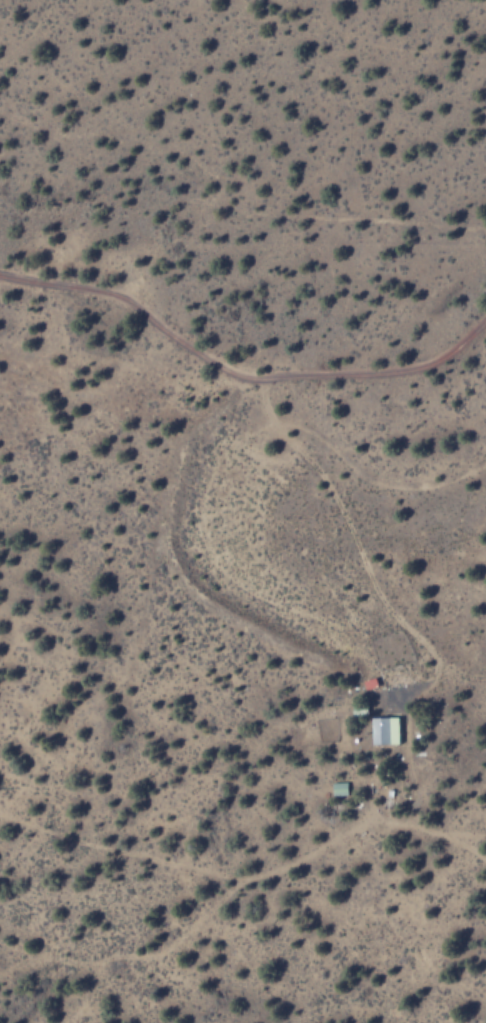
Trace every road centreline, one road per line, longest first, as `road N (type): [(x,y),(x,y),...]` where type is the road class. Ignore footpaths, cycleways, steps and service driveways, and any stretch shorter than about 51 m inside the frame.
road 1 (track): [(0,867),(52,844),(236,725),(396,671),(485,674)]
road 2 (track): [(0,275),(122,299),(220,370),(263,383),(413,368),(449,354),(485,319)]

